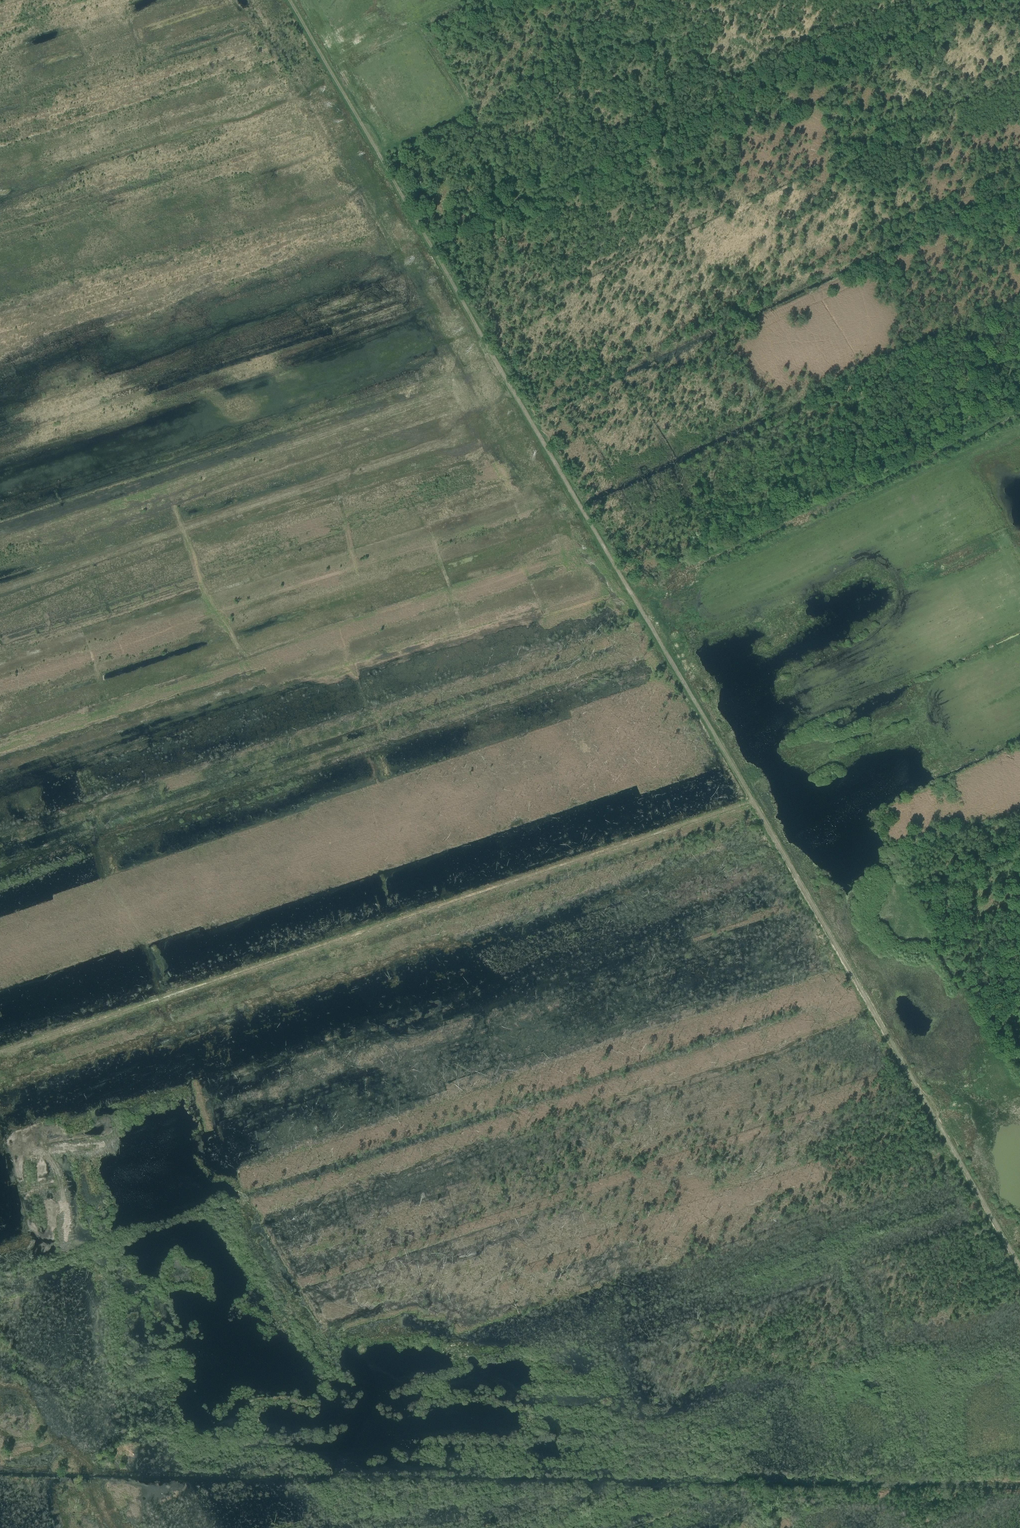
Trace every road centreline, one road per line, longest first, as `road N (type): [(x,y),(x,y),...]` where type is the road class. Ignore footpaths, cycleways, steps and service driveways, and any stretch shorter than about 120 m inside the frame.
road 1 (track): [(1019,1266),(287,0)]

